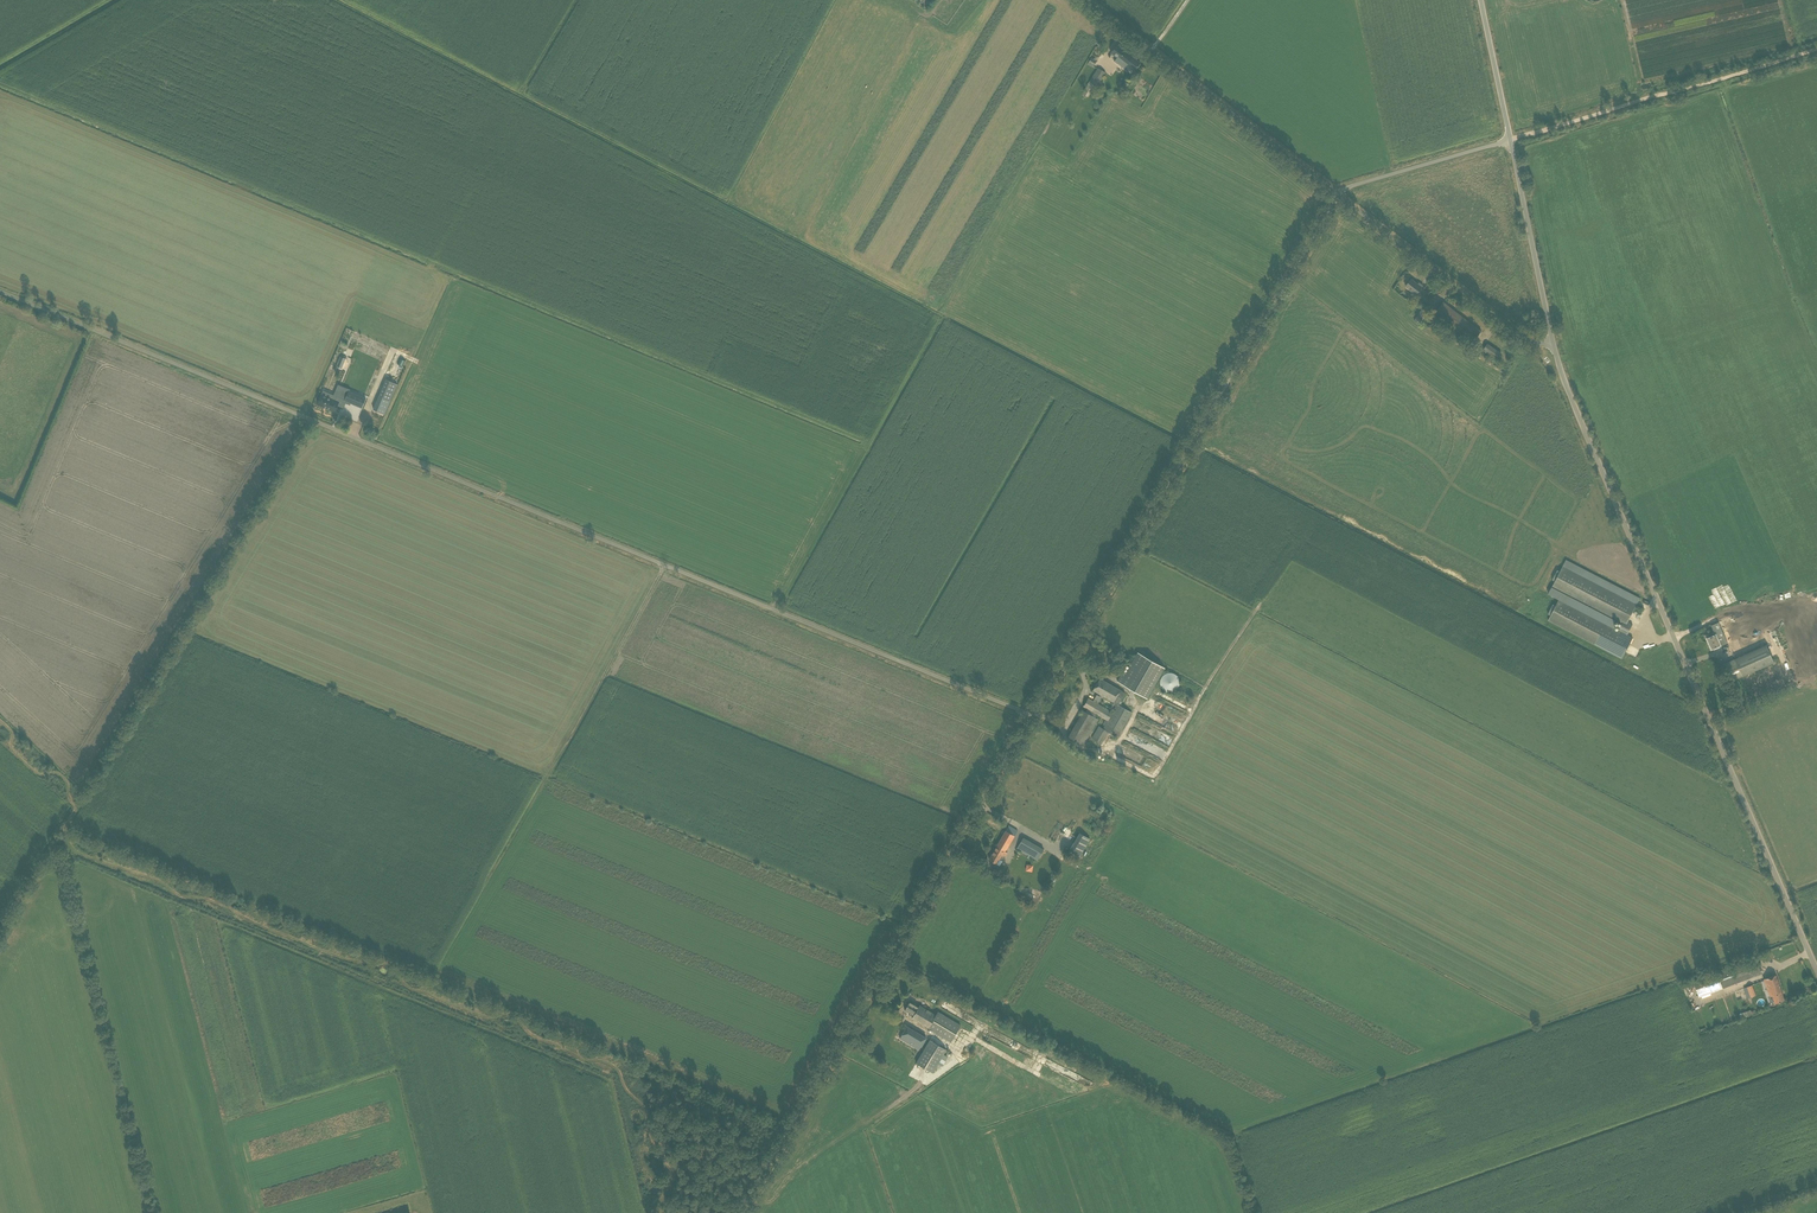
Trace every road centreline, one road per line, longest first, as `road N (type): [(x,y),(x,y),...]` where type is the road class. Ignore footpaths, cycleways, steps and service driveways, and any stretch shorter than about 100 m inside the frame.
road 1 (unclassified): [(1032,719),(0,292)]
road 2 (unclassified): [(1816,973),(1570,403),(1552,343)]
road 3 (unclassified): [(1032,719),(1340,195)]
road 4 (unclassified): [(743,1212),(1032,719)]
road 5 (track): [(1510,141),(1816,49)]
road 6 (unclassified): [(1552,343),(1534,345),(1340,195)]
road 7 (unclassified): [(1340,195),(1151,52)]
road 8 (unclassified): [(1552,343),(1510,141)]
road 9 (unclassified): [(1340,195),(1510,141)]
road 10 (unclassified): [(1510,141),(1479,0)]

